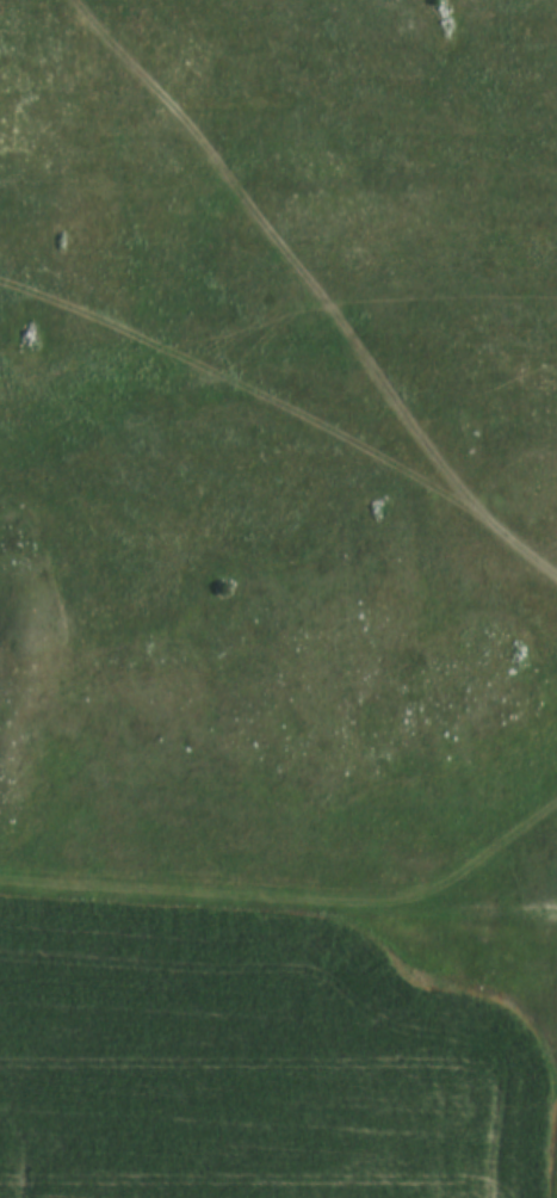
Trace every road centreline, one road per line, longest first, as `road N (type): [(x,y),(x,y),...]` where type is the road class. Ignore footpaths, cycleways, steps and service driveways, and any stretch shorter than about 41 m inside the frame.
road 1 (track): [(556,914),(0,883)]

